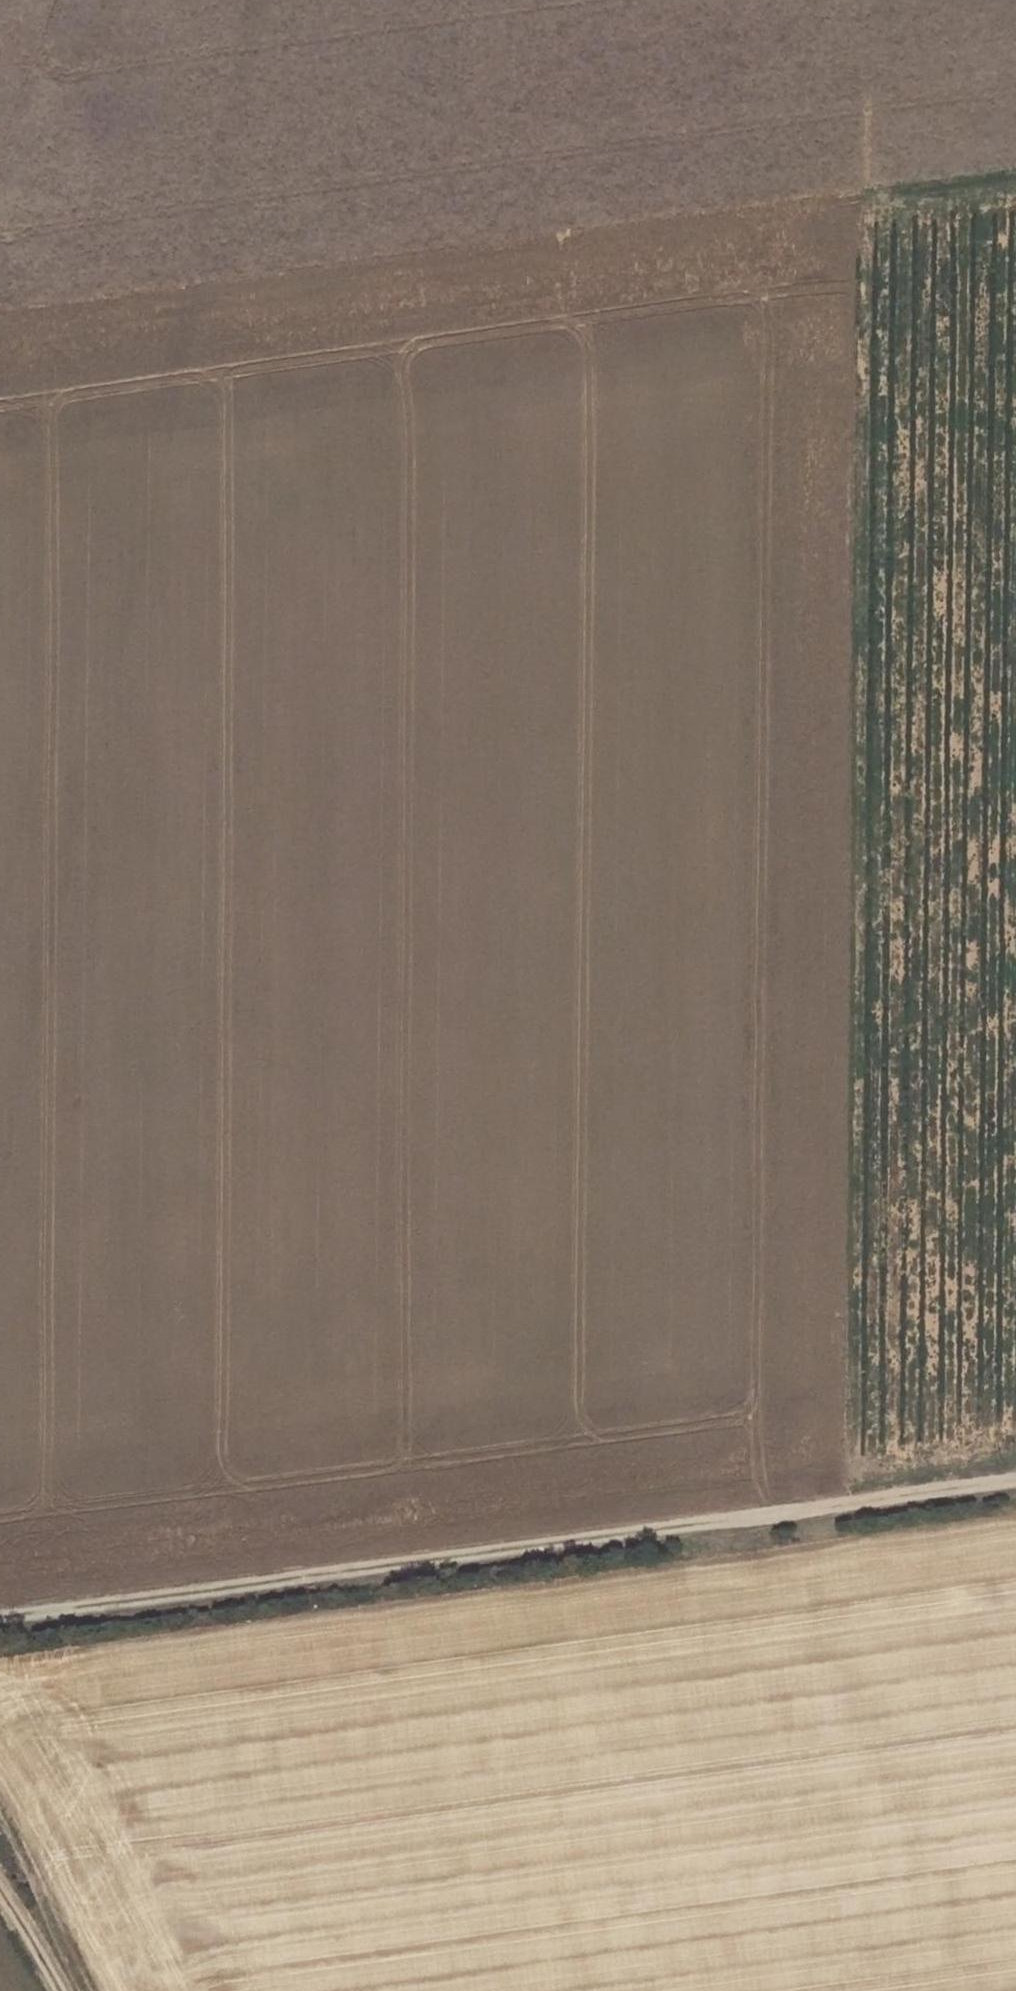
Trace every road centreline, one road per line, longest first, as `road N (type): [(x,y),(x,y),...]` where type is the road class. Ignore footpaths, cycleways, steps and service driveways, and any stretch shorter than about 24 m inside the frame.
road 1 (track): [(1015,1476),(0,1615)]
road 2 (track): [(58,1990),(0,1886)]

